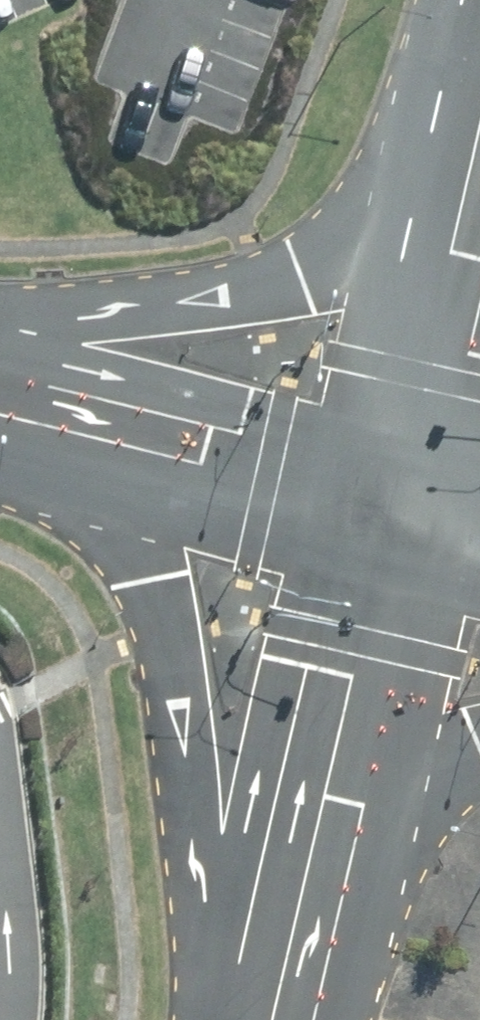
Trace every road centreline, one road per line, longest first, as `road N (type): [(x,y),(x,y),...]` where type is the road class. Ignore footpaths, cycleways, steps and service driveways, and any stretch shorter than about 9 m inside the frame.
road 1 (unclassified): [(258,1019),(155,580),(98,496),(0,414)]
road 2 (secondary): [(0,392),(294,273),(362,236),(479,141)]
road 3 (unclassified): [(0,404),(404,520)]
road 4 (unclassified): [(321,863),(404,520)]
road 5 (secondary): [(404,520),(479,222)]
road 6 (secondary): [(479,745),(321,863)]
road 7 (unclassified): [(287,1019),(321,863)]

